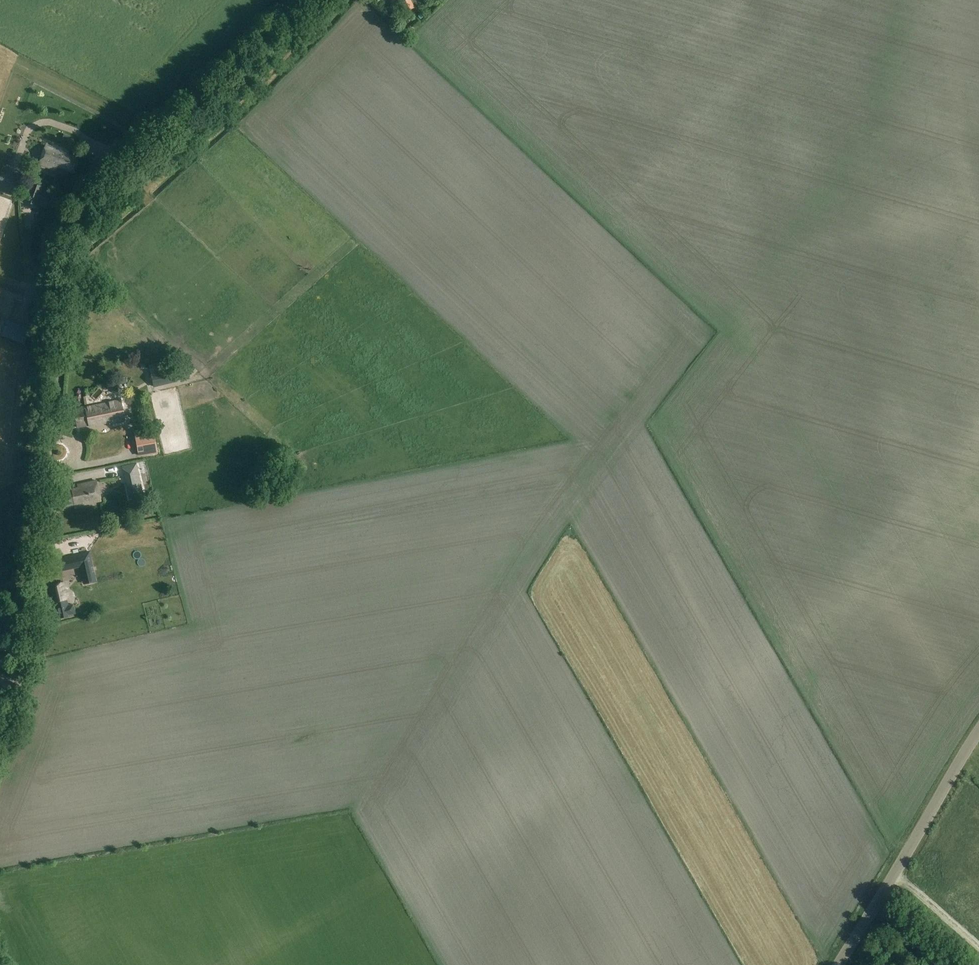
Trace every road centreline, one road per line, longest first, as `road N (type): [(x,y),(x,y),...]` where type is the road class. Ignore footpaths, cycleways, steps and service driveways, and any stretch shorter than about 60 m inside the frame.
road 1 (unclassified): [(0,732),(29,630),(73,225),(99,190),(298,0)]
road 2 (tertiary): [(838,964),(978,730)]

